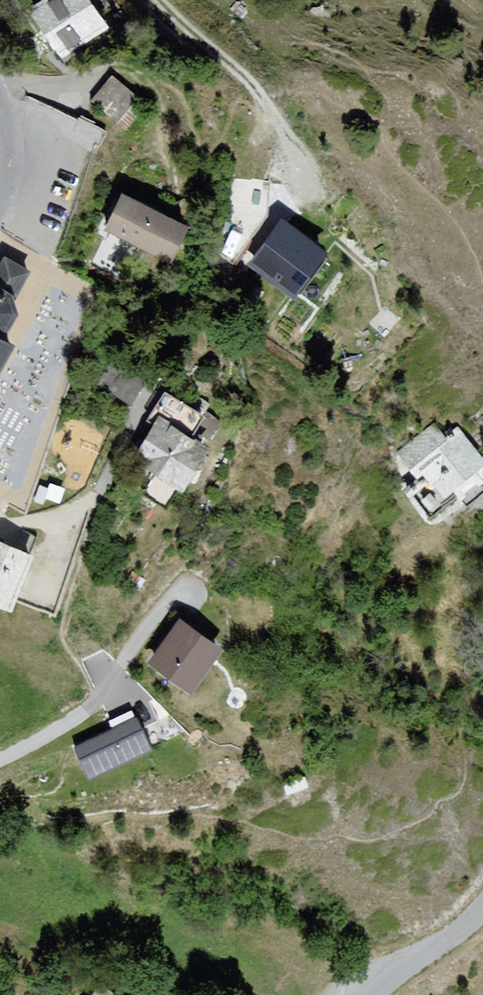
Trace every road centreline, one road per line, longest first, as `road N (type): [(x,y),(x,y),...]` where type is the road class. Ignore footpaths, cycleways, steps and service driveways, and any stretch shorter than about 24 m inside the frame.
road 1 (residential): [(0,761),(62,734),(109,691),(188,593)]
road 2 (residential): [(482,908),(372,994)]

